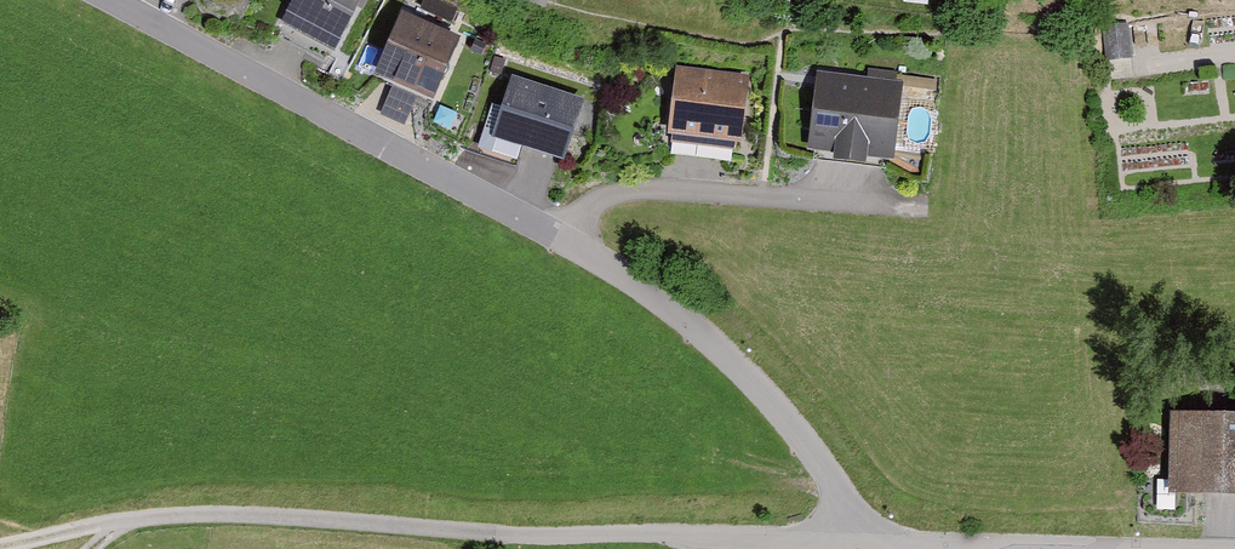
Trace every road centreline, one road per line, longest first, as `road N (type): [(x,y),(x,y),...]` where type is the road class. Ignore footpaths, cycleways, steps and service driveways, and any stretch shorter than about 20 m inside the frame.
road 1 (unclassified): [(661,533),(537,535),(179,515),(0,546)]
road 2 (residential): [(565,238),(117,0)]
road 3 (residential): [(873,541),(784,413),(715,340),(565,238)]
road 4 (residential): [(923,212),(669,188),(621,191),(583,209),(565,238)]
road 5 (residential): [(661,533),(873,541)]
road 6 (residential): [(1079,548),(873,541)]

